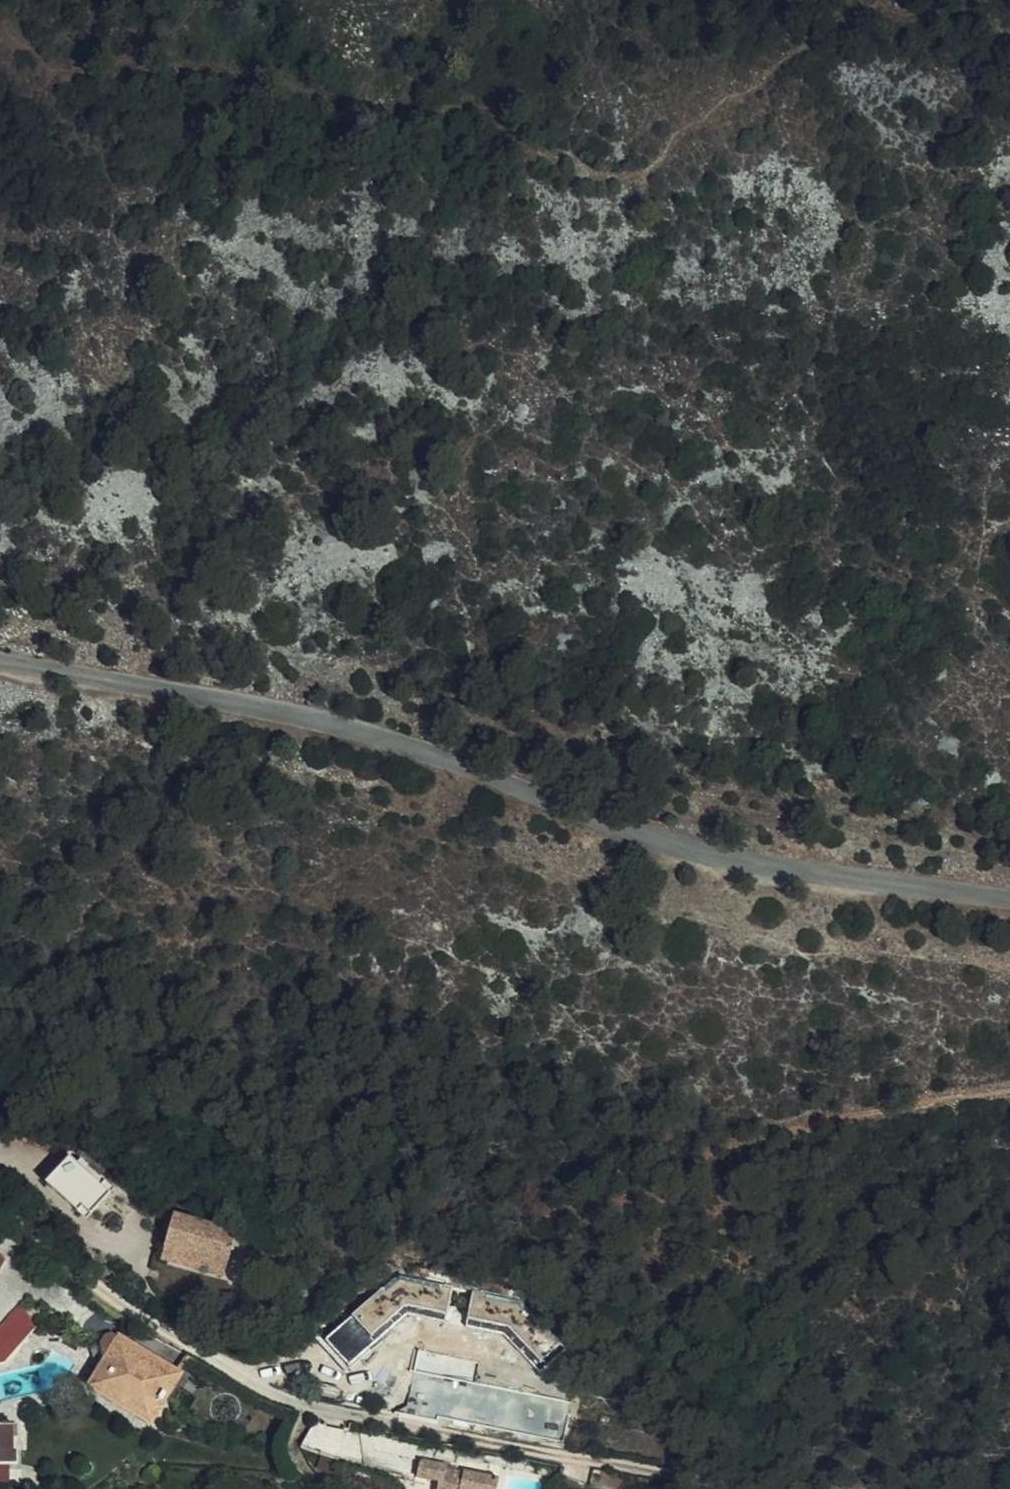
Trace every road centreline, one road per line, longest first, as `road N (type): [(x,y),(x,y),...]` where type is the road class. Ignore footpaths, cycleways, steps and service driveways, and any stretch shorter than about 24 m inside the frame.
road 1 (unclassified): [(0,661),(383,733),(666,840),(786,866),(1009,896)]

